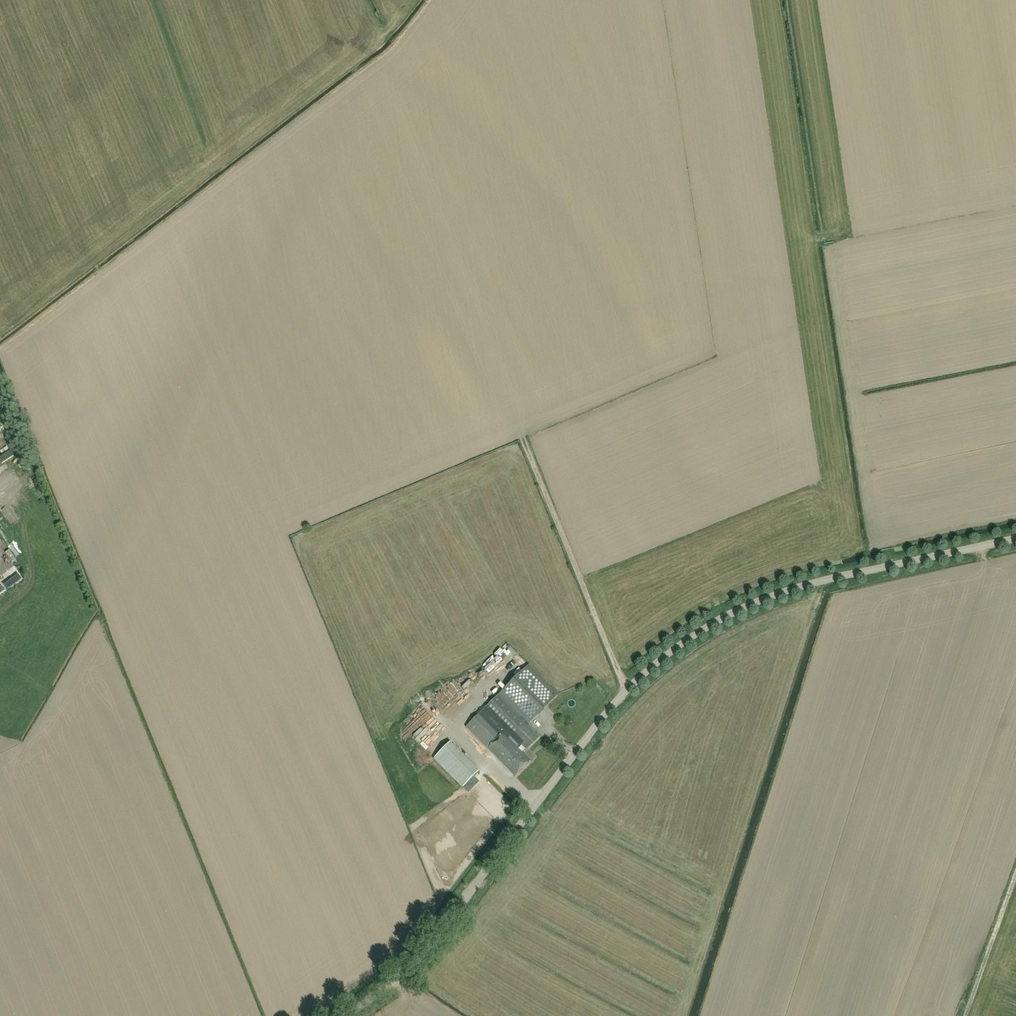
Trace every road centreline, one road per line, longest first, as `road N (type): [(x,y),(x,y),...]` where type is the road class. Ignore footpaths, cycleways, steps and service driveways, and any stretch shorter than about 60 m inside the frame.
road 1 (unclassified): [(346,1015),(436,934),(605,714),(679,645),(789,589),(1015,538)]

